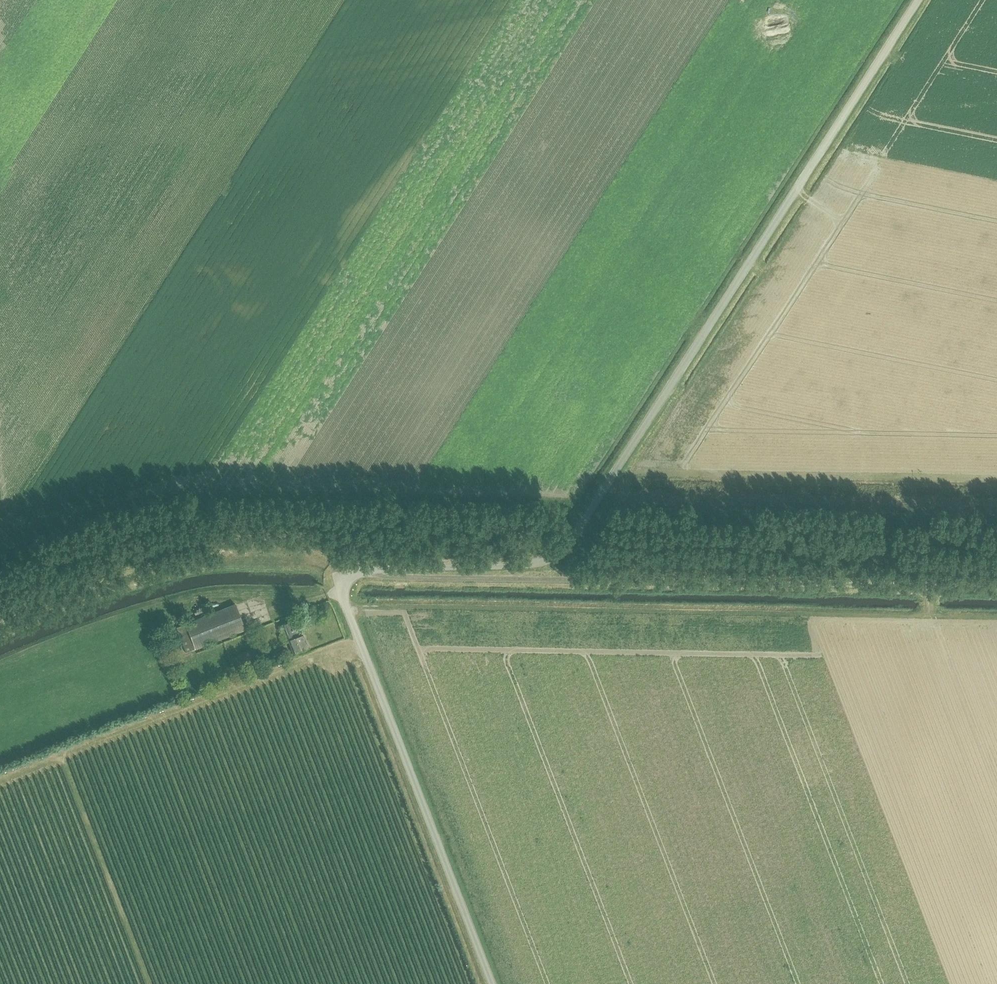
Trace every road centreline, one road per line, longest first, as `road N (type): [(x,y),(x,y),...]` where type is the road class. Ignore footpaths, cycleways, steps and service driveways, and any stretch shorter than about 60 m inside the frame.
road 1 (unclassified): [(345,577),(545,557),(560,548),(918,0)]
road 2 (track): [(996,588),(345,577)]
road 3 (unclassified): [(494,983),(343,592),(345,577)]
road 4 (unclassified): [(345,577),(304,550),(201,542),(0,608)]
road 5 (track): [(0,634),(186,572),(324,562)]

